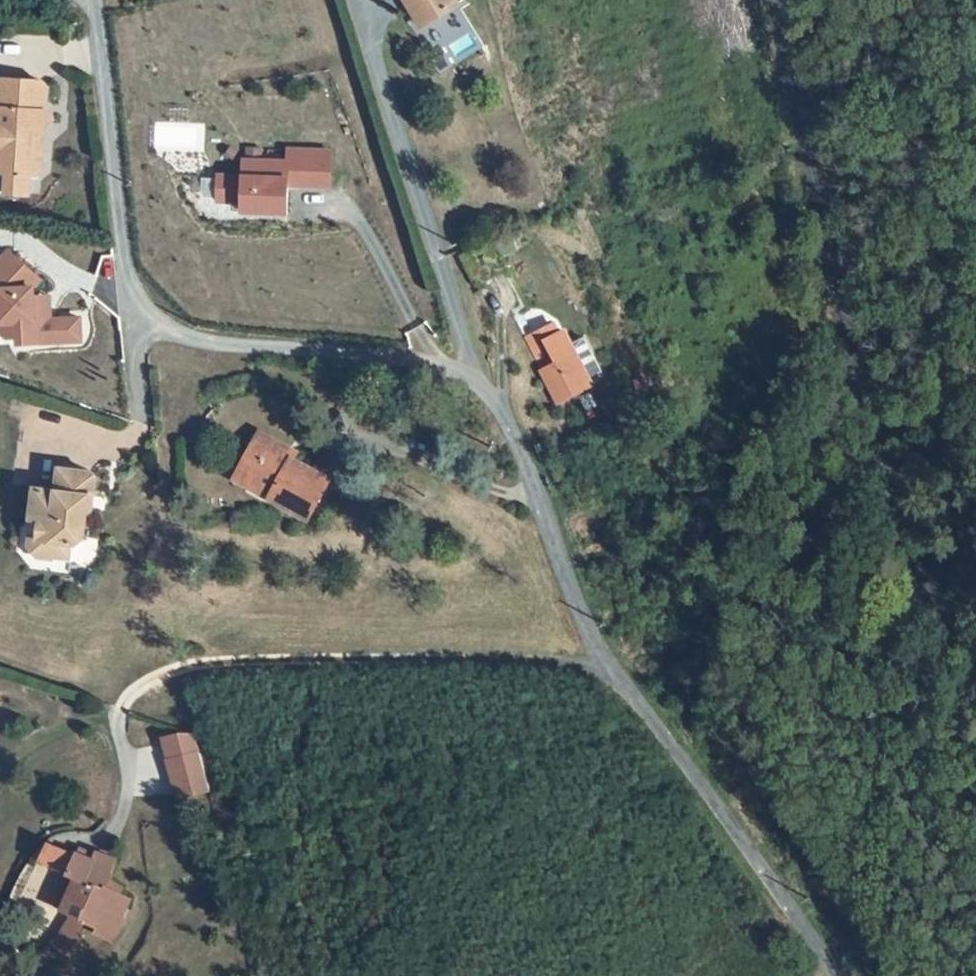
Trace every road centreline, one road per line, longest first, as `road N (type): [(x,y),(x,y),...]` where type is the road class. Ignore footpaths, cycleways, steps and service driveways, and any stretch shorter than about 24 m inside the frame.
road 1 (secondary): [(975,686),(931,602),(868,426),(788,0)]
road 2 (unclassified): [(824,975),(600,657),(490,378)]
road 3 (unclassified): [(490,378),(177,339),(141,320),(124,259),(92,0)]
road 4 (unclassified): [(490,378),(455,306),(363,0)]

